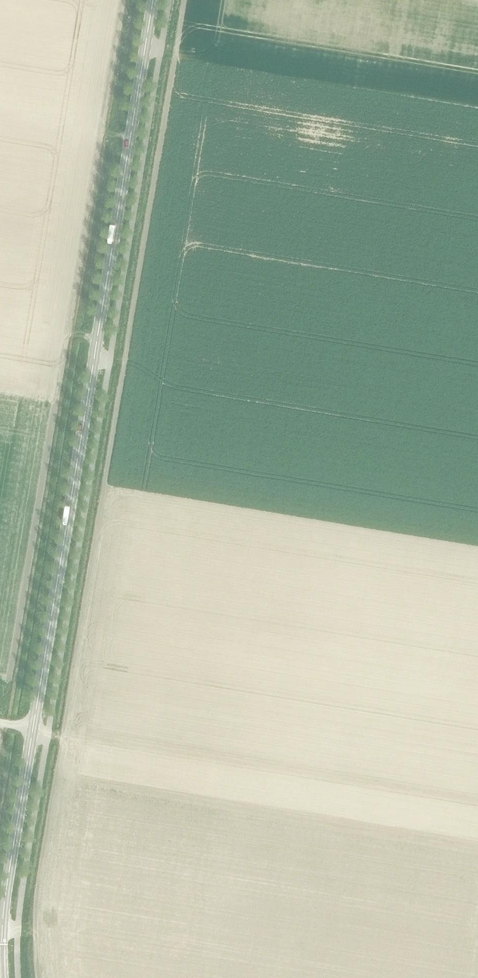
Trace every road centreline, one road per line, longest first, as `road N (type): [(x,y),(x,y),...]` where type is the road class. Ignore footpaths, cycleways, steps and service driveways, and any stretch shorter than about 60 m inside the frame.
road 1 (tertiary): [(3,977),(5,899),(153,0)]
road 2 (track): [(0,744),(124,0)]

